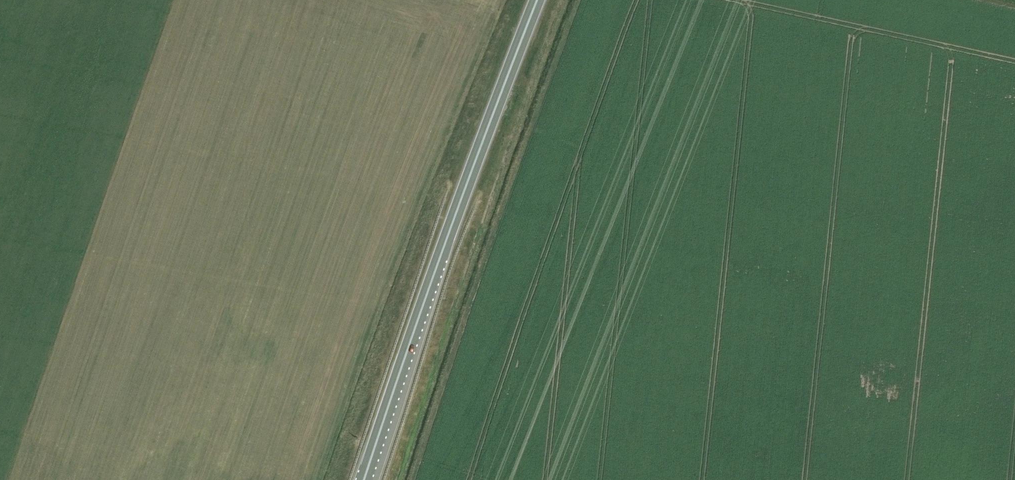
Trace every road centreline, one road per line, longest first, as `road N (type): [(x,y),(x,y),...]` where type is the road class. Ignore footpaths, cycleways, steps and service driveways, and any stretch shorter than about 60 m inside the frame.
road 1 (trunk): [(364,479),(537,0)]

